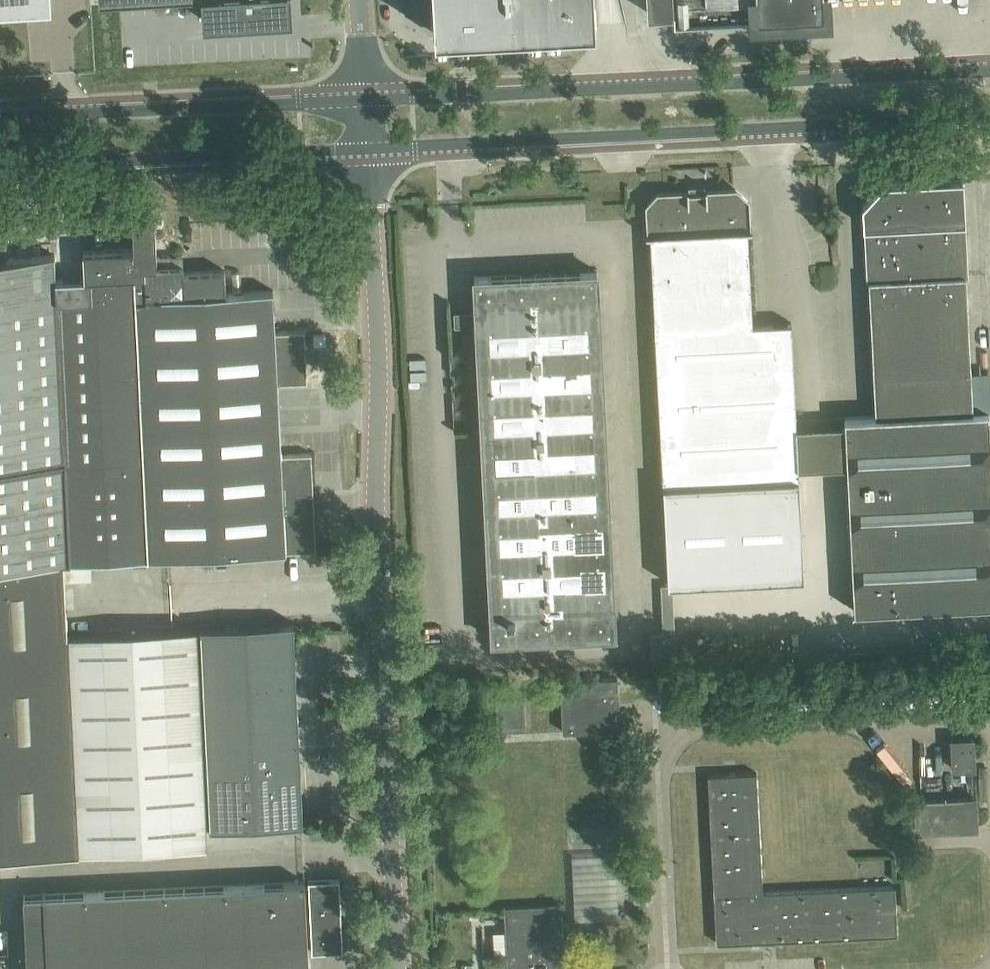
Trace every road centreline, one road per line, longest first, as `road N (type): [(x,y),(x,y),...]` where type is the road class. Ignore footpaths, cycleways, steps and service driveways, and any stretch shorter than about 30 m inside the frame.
road 1 (unclassified): [(396,968),(368,152)]
road 2 (tertiary): [(989,69),(367,96)]
road 3 (tertiary): [(368,152),(989,119)]
road 4 (tertiary): [(0,170),(368,152)]
road 5 (tertiary): [(367,96),(0,114)]

